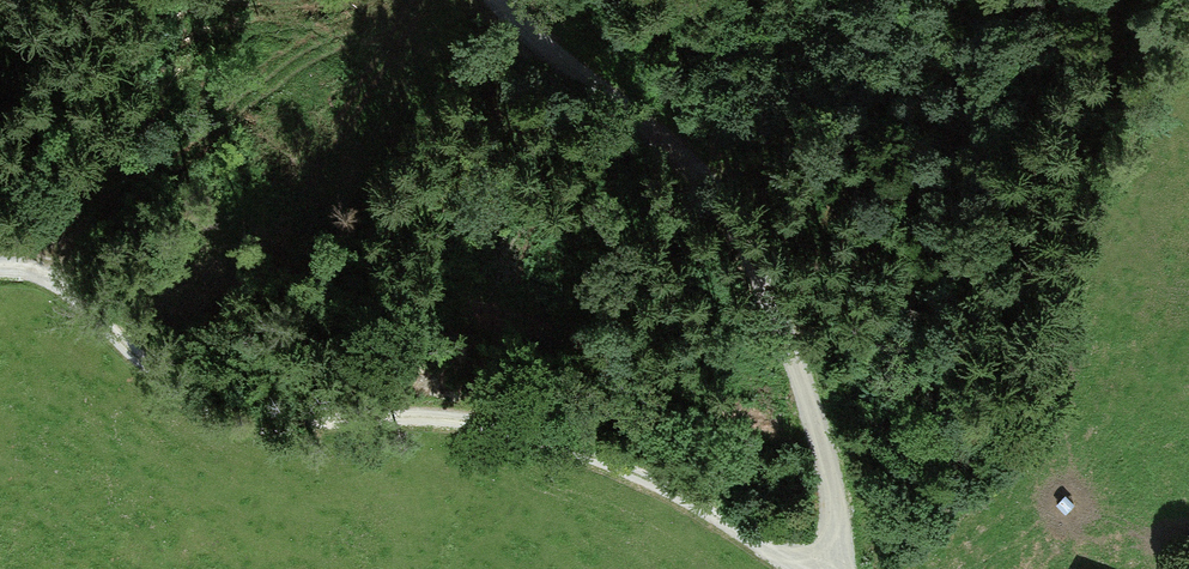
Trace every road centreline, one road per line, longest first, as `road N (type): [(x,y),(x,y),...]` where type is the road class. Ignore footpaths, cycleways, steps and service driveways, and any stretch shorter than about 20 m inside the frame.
road 1 (track): [(0,262),(29,263),(73,287),(216,415),(276,425),(426,414),(517,427),(660,482),(808,568)]
road 2 (track): [(499,0),(577,78),(665,142),(735,230),(791,364),(822,472),(835,568)]

